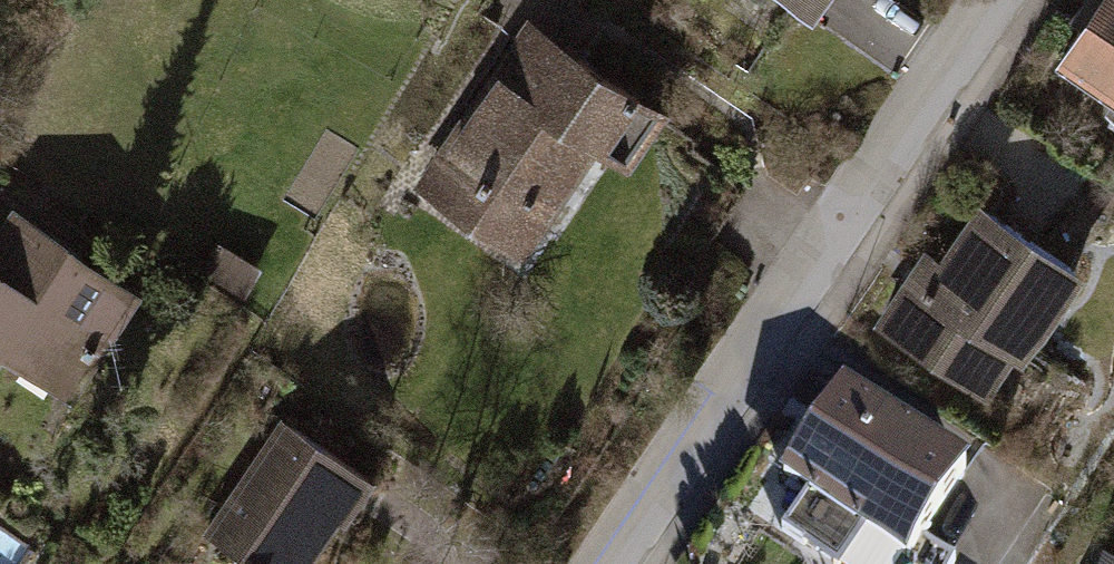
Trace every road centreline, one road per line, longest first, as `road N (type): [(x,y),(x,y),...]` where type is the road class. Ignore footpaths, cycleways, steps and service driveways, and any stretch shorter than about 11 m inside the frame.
road 1 (residential): [(625,563),(1016,0)]

